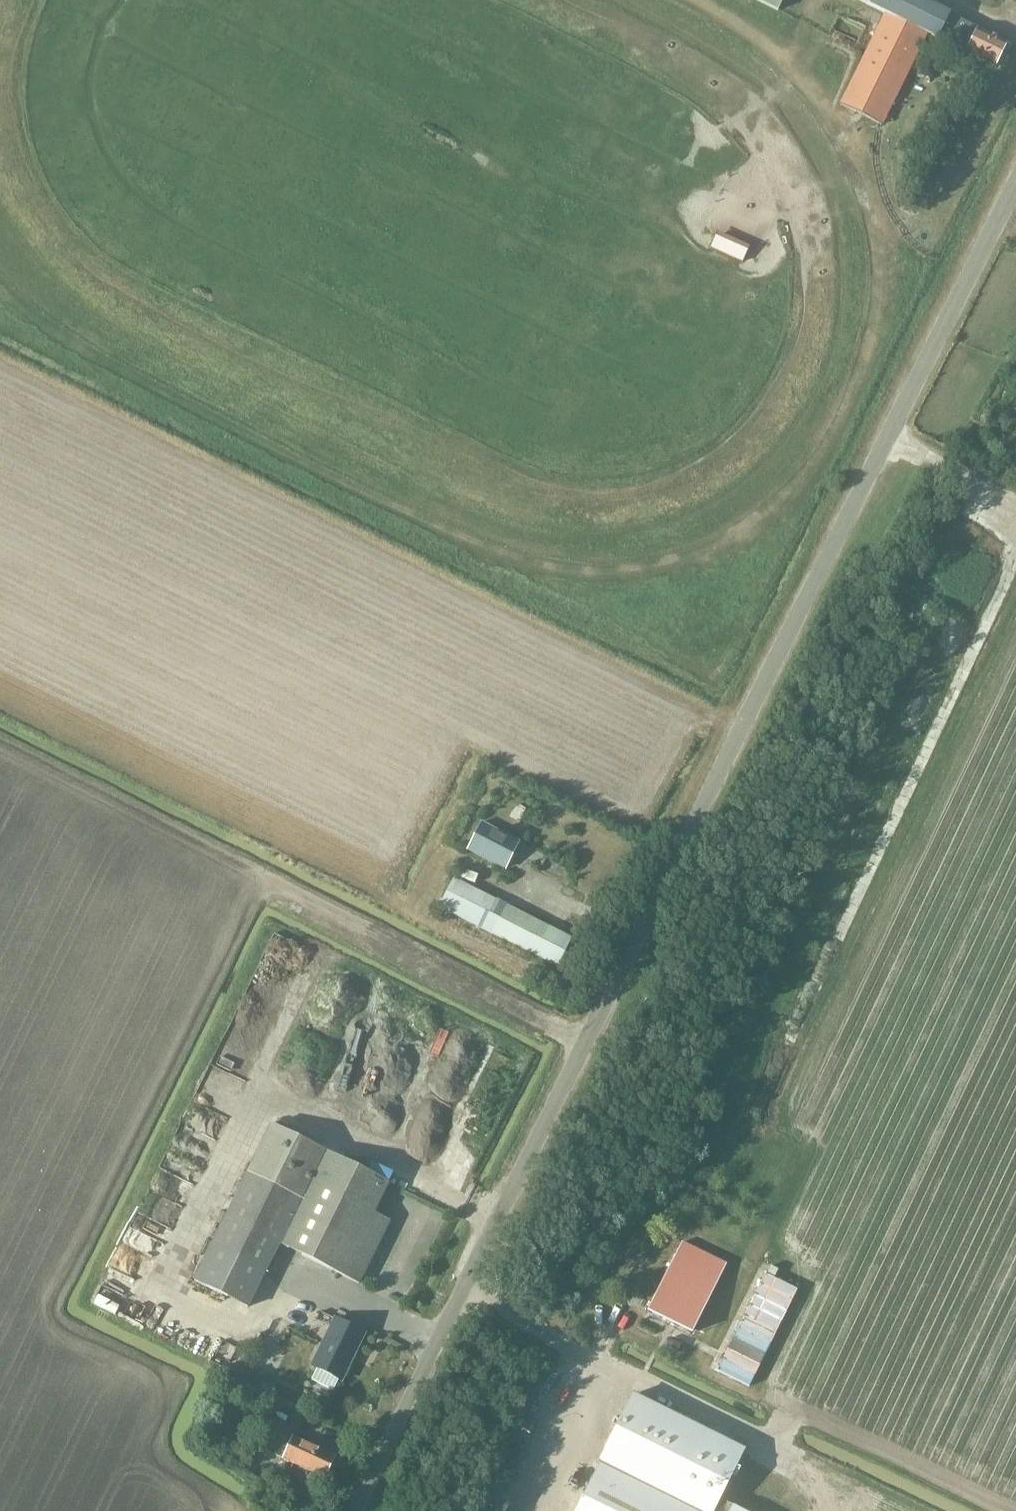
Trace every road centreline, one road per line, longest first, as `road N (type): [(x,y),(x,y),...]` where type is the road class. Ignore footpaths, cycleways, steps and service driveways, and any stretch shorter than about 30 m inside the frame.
road 1 (unclassified): [(352,1510),(1015,175)]
road 2 (track): [(270,881),(584,1043)]
road 3 (track): [(1015,503),(885,440)]

